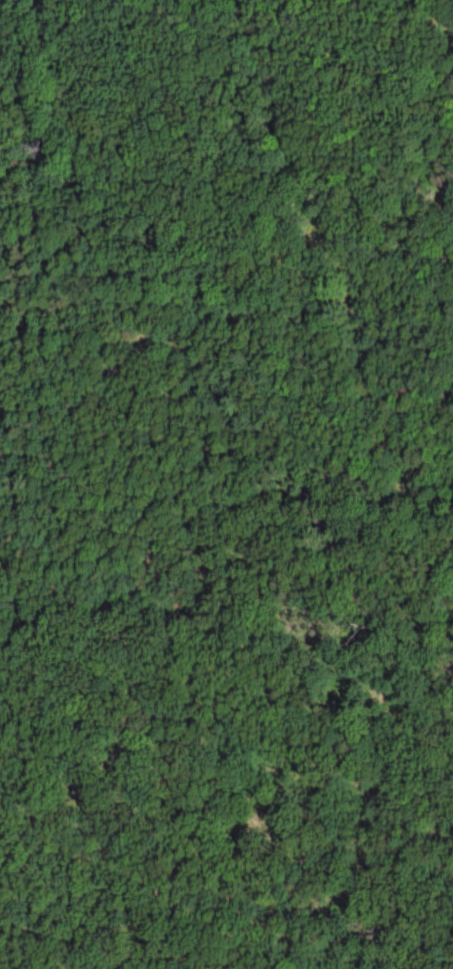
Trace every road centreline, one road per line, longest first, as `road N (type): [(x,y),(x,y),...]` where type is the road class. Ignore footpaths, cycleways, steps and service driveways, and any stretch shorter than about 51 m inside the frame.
road 1 (track): [(242,0),(452,635)]

